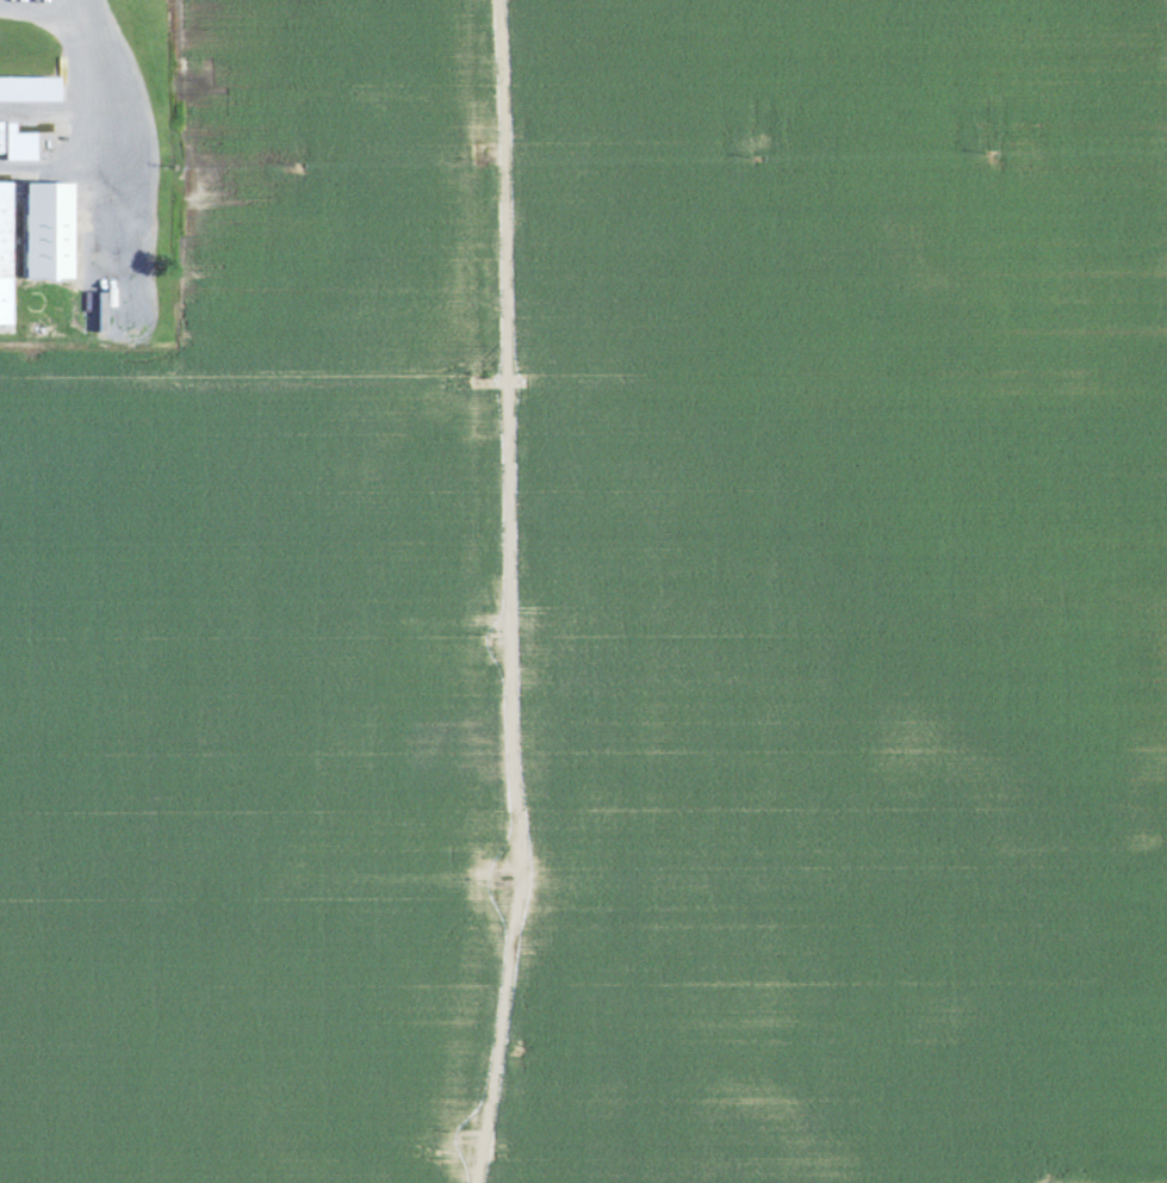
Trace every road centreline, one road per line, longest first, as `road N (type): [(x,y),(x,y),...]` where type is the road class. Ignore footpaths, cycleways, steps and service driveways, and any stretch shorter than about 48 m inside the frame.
road 1 (residential): [(487,0),(495,908),(463,1182)]

